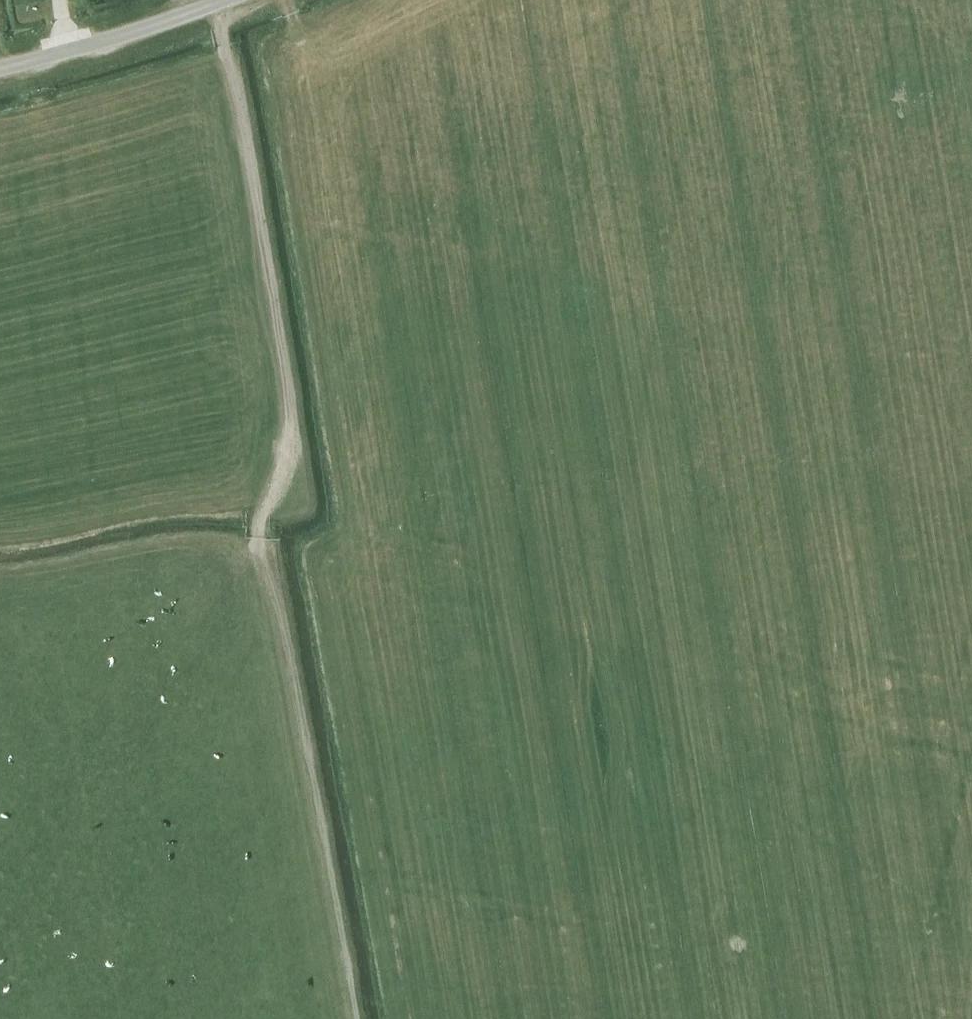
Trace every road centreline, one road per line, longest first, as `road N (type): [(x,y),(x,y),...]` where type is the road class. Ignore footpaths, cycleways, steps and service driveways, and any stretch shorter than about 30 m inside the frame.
road 1 (unclassified): [(0,77),(94,54),(239,0)]

